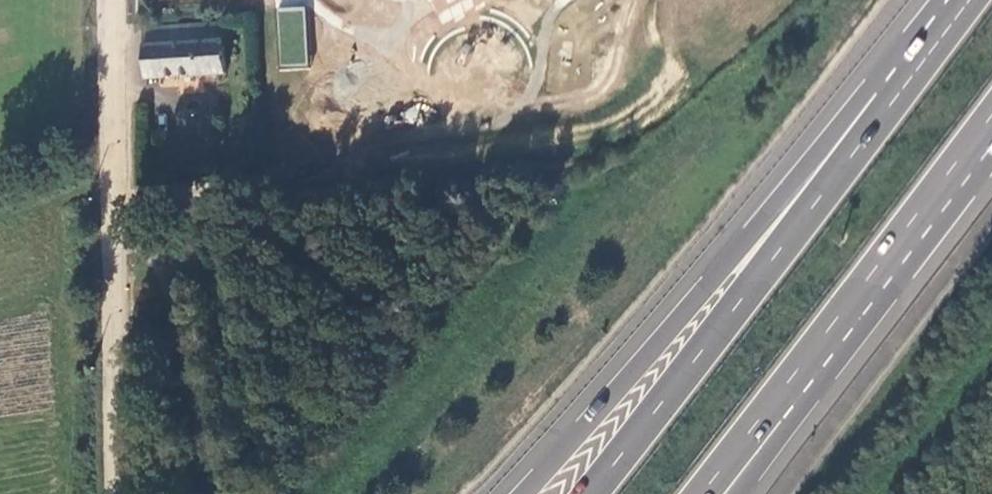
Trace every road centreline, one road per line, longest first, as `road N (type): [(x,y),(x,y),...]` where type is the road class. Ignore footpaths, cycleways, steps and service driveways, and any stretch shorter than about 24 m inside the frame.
road 1 (trunk): [(915,72),(870,90),(524,493)]
road 2 (trunk): [(915,72),(590,493)]
road 3 (residential): [(112,0),(114,493)]
road 4 (trunk): [(790,382),(991,117)]
road 5 (trunk): [(703,493),(790,382)]
road 6 (trunk): [(739,493),(788,427),(790,382)]

